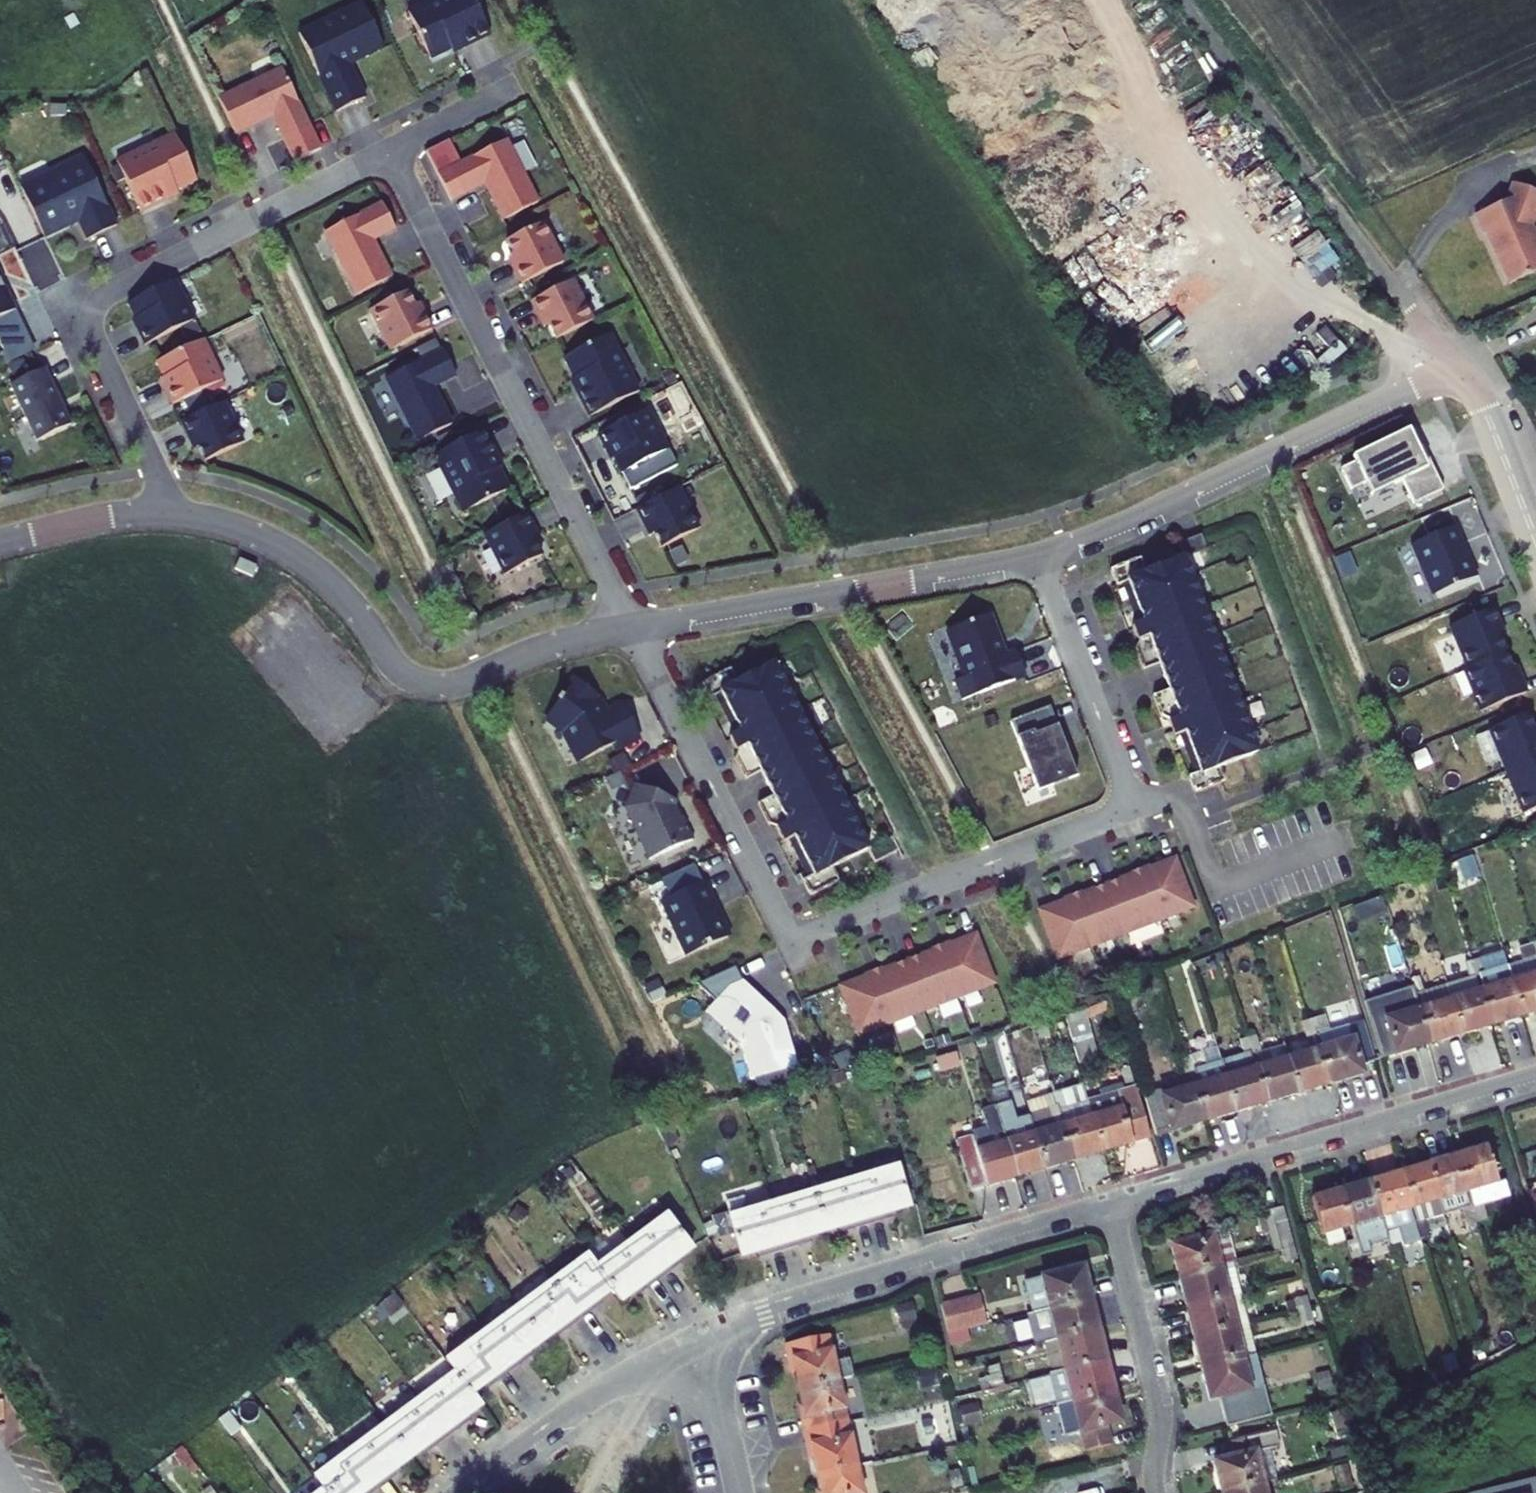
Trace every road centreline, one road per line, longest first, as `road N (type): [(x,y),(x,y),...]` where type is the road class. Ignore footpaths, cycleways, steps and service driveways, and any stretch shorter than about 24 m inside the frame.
road 1 (residential): [(631,628),(793,940),(1135,810),(1037,560)]
road 2 (residential): [(390,152),(97,304),(95,342),(160,476),(163,513)]
road 3 (residential): [(163,513),(228,524),(310,563),(355,603),(400,667),(435,683),(631,628)]
road 4 (residential): [(390,152),(631,628)]
road 5 (residential): [(1037,560),(1461,368)]
road 6 (residential): [(1461,368),(1385,281),(1182,0)]
road 7 (residential): [(1109,1202),(1535,1074)]
road 8 (residential): [(702,1337),(1109,1202)]
road 9 (residential): [(631,628),(1037,560)]
road 10 (residential): [(1159,1492),(1154,1390),(1109,1202)]
road 11 (residential): [(467,1492),(603,1392),(702,1337)]
road 12 (residential): [(1535,538),(1485,407),(1461,368)]
road 13 (residential): [(0,542),(163,513)]
road 14 (residential): [(740,1492),(702,1337)]
road 15 (residential): [(515,91),(390,152)]

